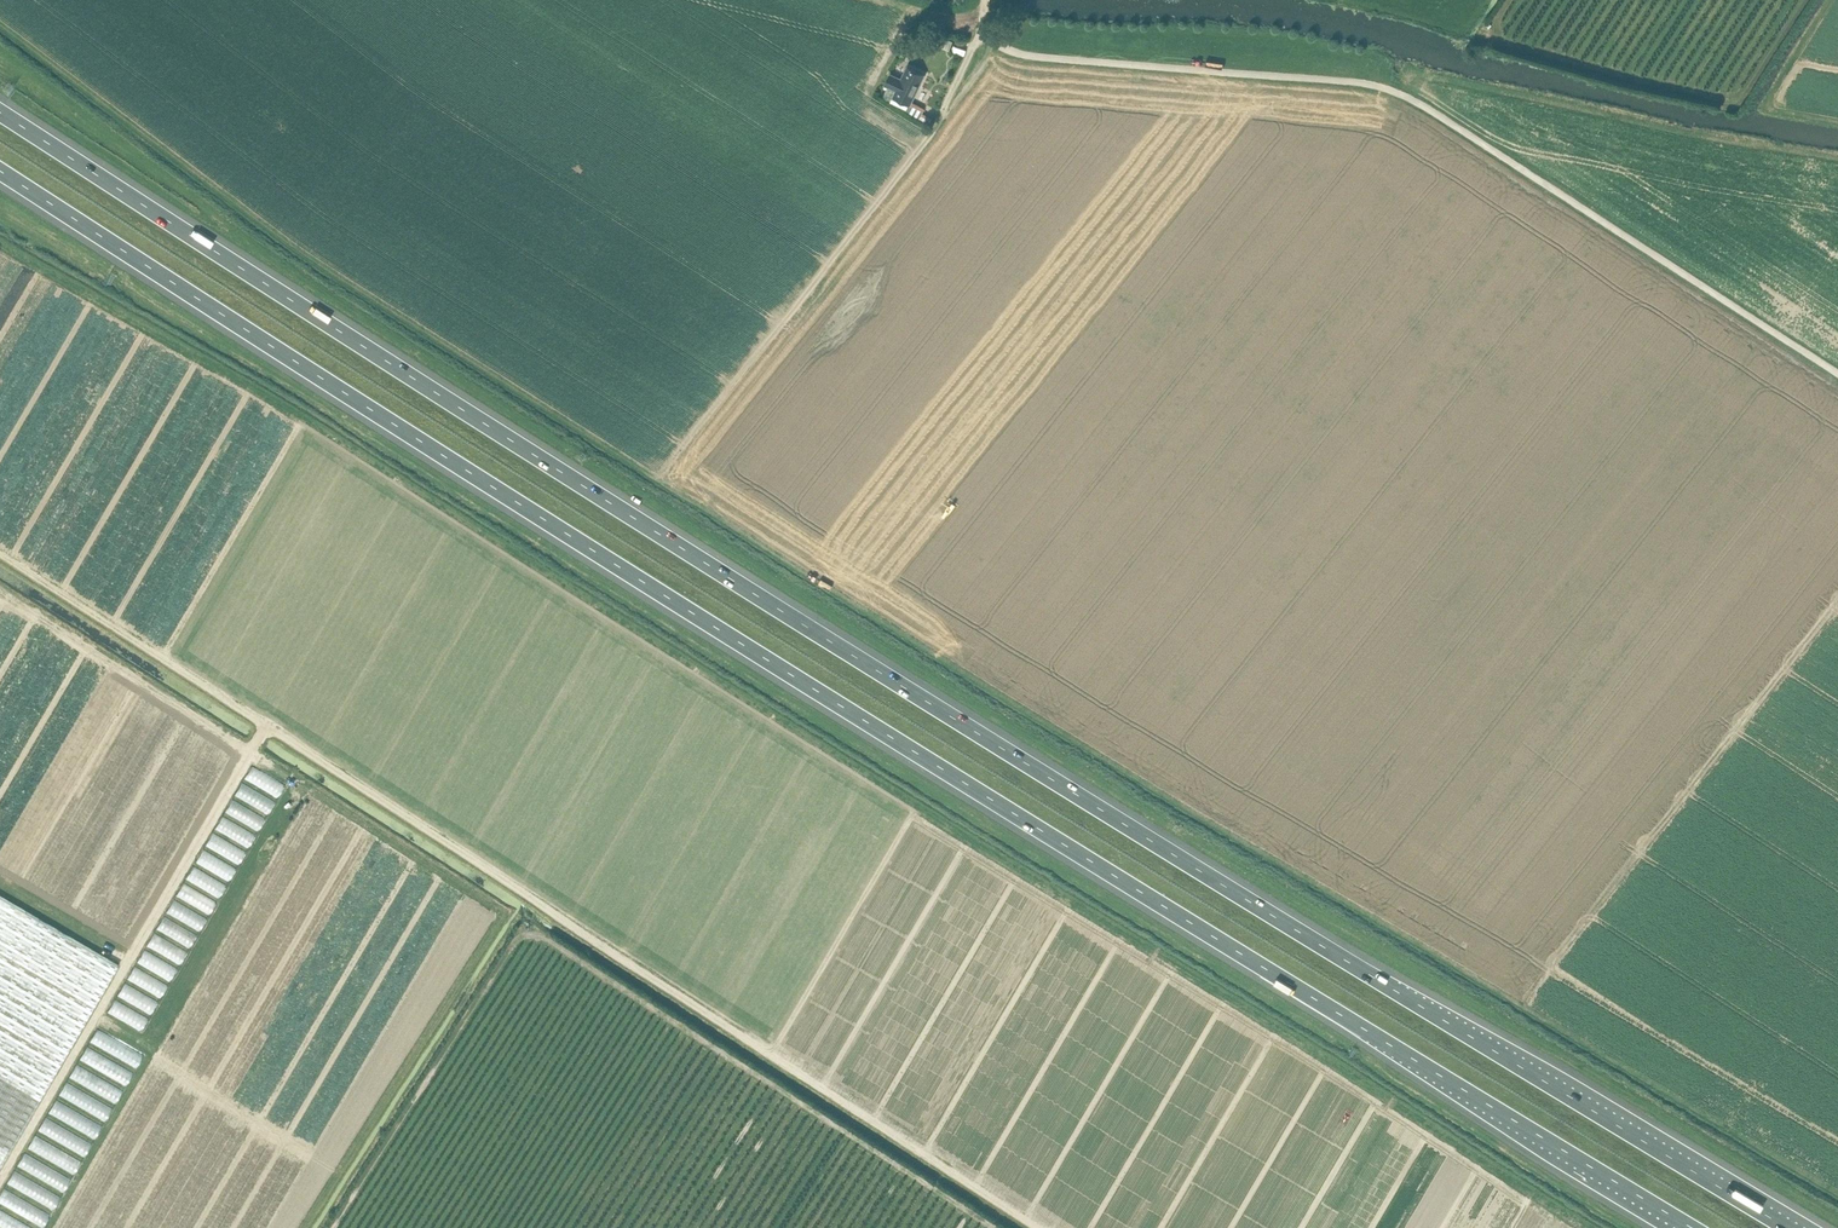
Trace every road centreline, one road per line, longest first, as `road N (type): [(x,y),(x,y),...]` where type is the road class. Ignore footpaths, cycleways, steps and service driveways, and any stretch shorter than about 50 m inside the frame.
road 1 (motorway): [(1790,1227),(947,715),(0,111)]
road 2 (motorway): [(0,173),(922,758),(1692,1227)]
road 3 (unclassified): [(1837,373),(1399,93),(1350,81),(1019,54),(986,32),(986,0)]

